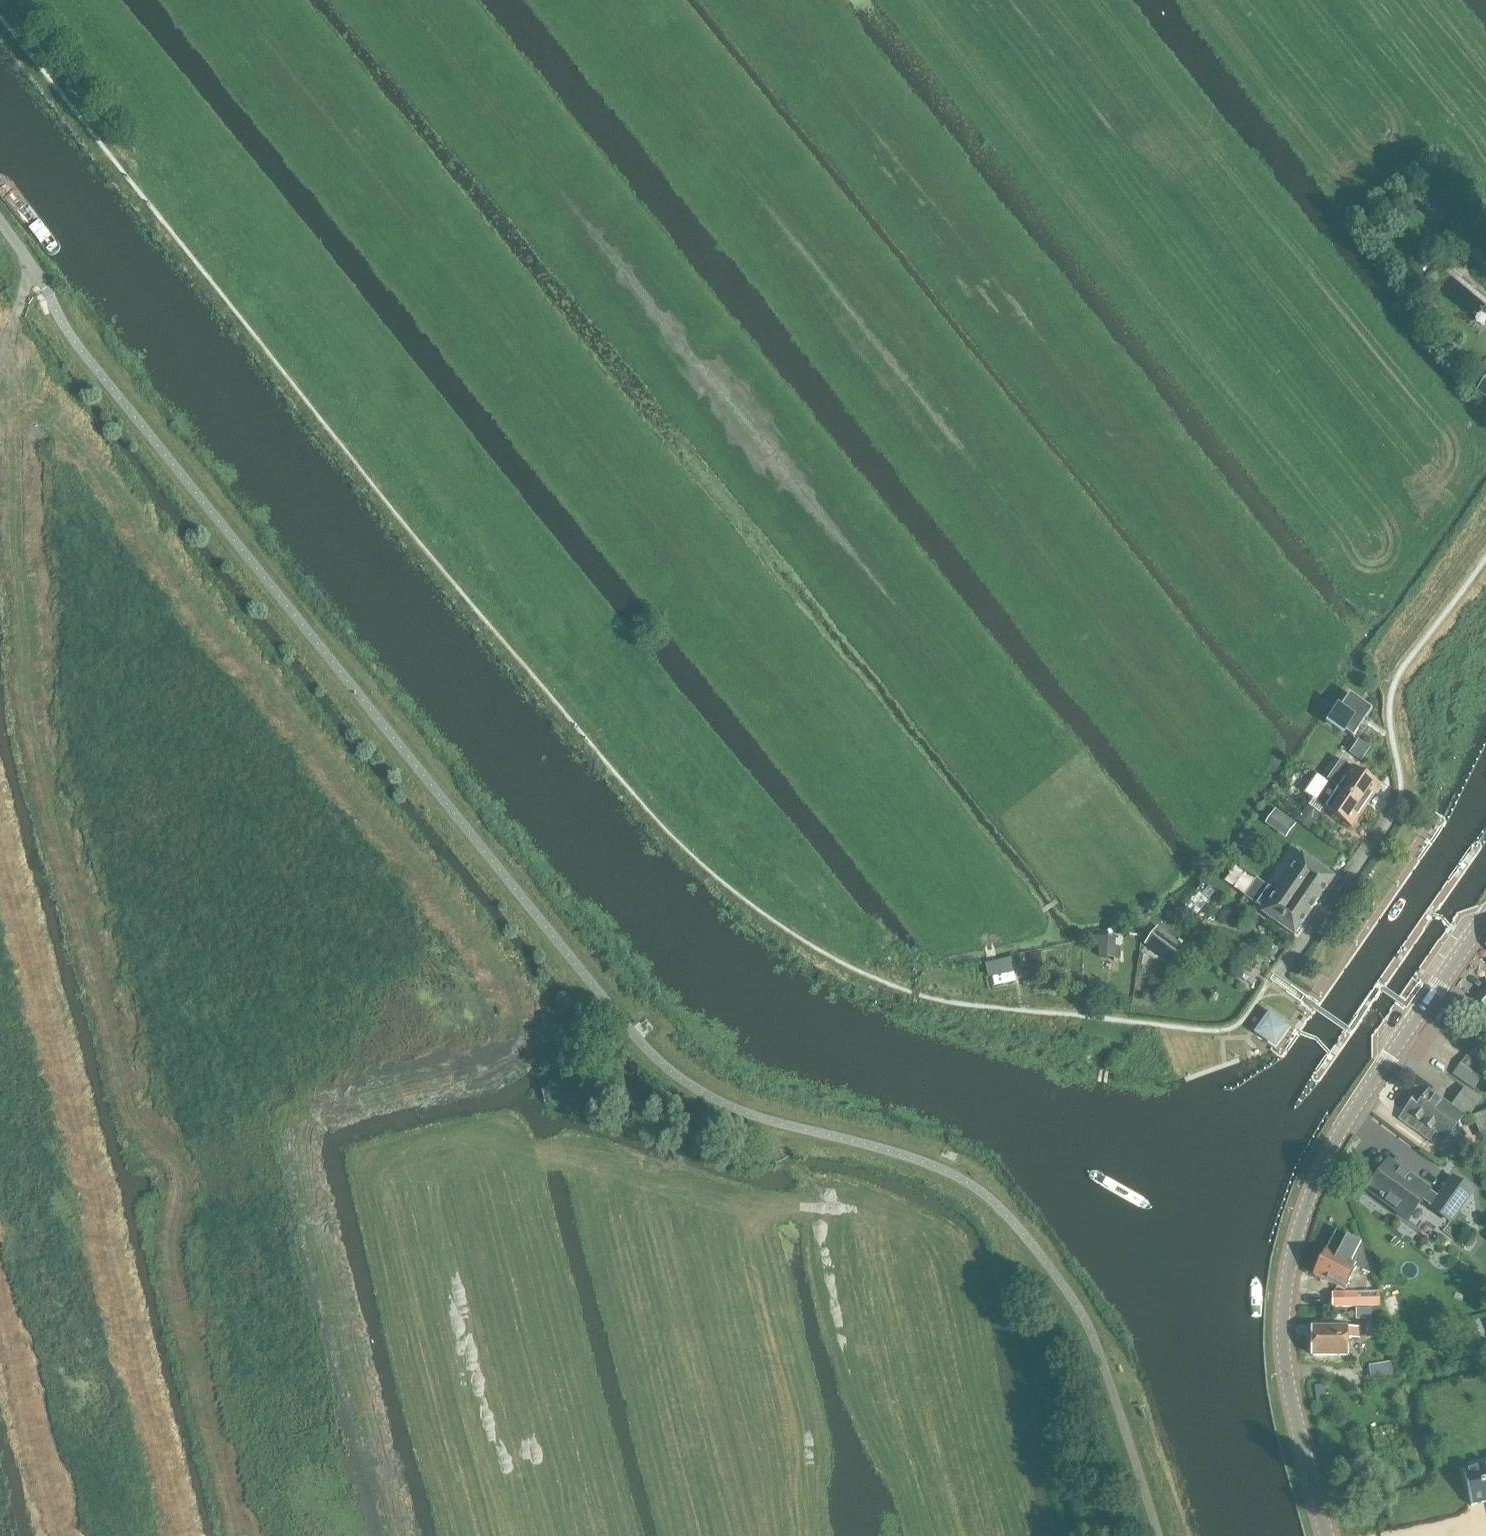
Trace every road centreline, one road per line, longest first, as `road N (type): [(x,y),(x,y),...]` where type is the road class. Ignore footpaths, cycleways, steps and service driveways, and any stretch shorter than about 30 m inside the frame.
road 1 (tertiary): [(1326,1535),(1284,1349),(1289,1271),(1316,1181),(1359,1100),(1485,919)]
road 2 (residential): [(1403,799),(1273,978)]
road 3 (track): [(1378,0),(1485,93)]

